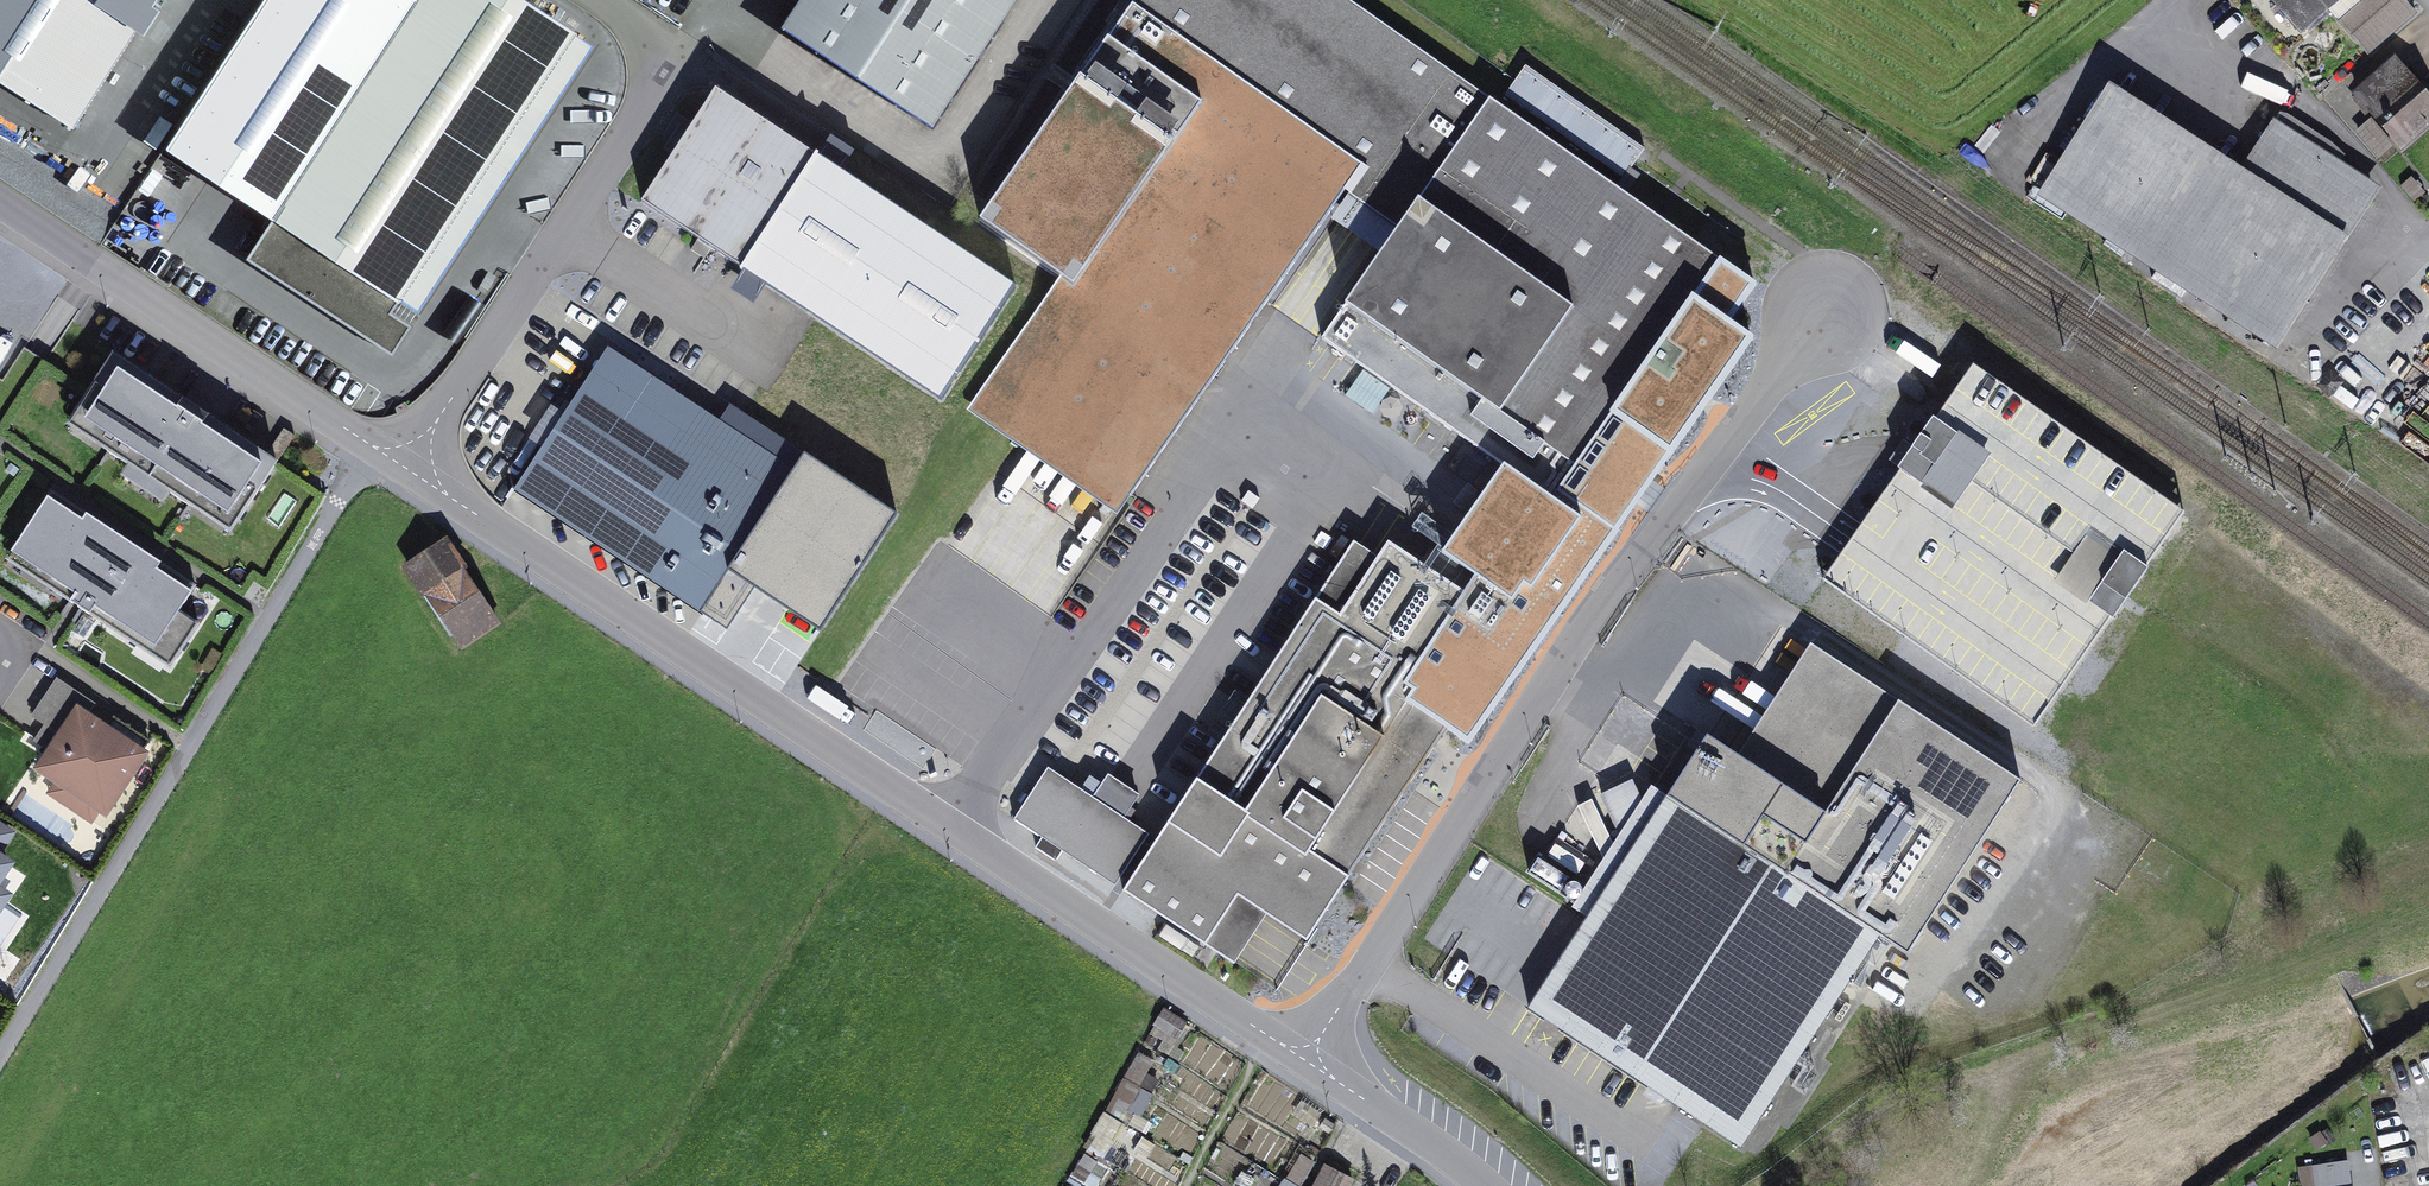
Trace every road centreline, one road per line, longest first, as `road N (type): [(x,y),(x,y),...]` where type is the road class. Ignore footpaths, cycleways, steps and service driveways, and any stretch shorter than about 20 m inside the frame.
road 1 (residential): [(409,469),(1306,1061)]
road 2 (residential): [(1827,311),(1600,607),(1306,1061)]
road 3 (residential): [(0,1056),(370,443)]
road 4 (residential): [(604,0),(677,47),(409,469)]
road 5 (residential): [(0,199),(370,443)]
road 6 (track): [(1985,1072),(2296,971)]
road 7 (track): [(1985,1072),(1898,1096),(1771,1185)]
road 8 (residential): [(1306,1061),(1486,1185)]
road 9 (track): [(1982,1185),(2003,1110),(2002,1093),(1985,1072)]

